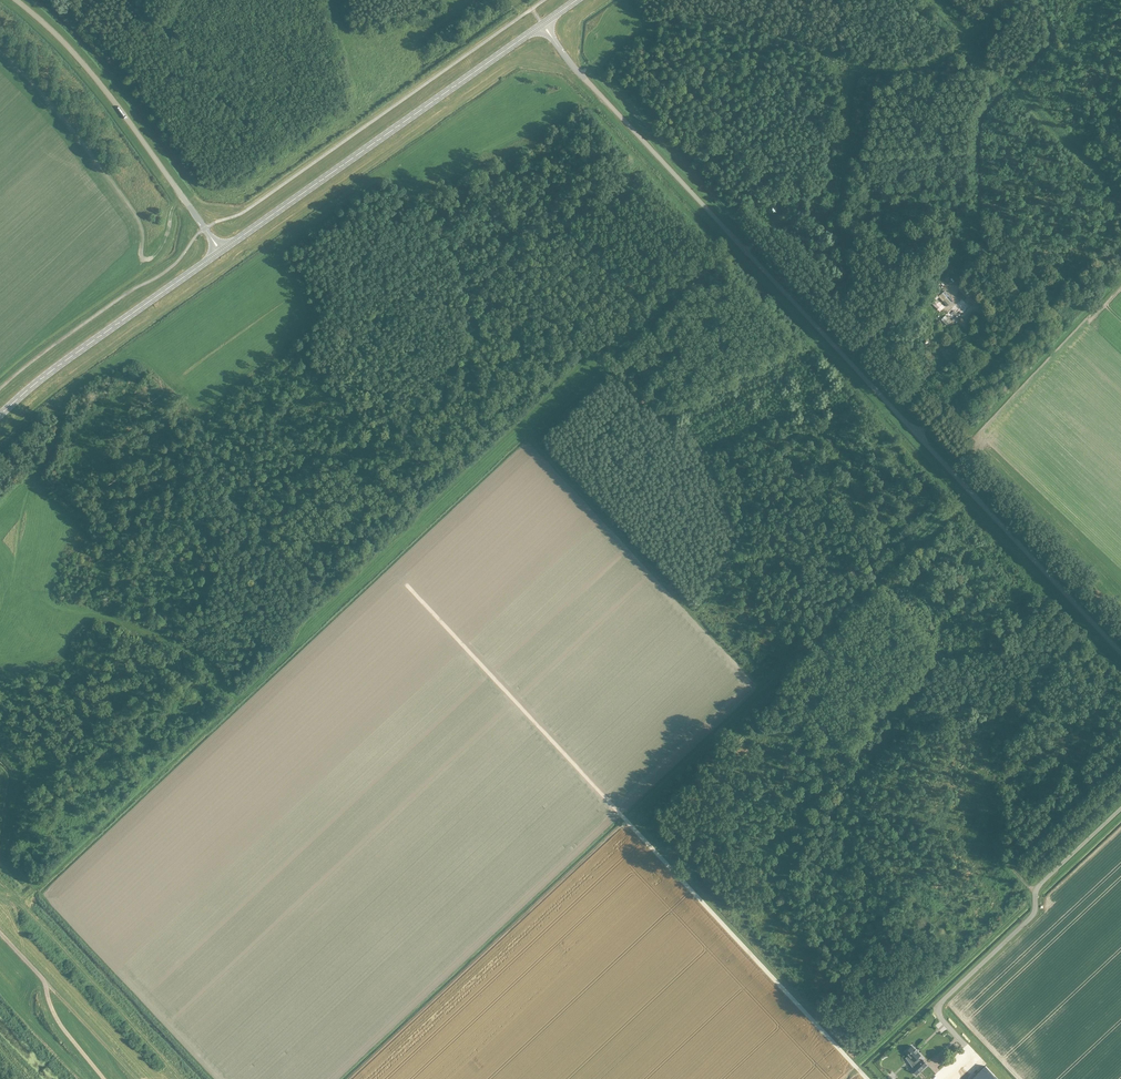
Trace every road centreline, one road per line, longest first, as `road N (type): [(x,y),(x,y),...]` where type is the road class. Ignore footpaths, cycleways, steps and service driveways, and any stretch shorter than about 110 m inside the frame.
road 1 (unclassified): [(1120,651),(569,63),(542,24)]
road 2 (track): [(746,252),(777,224),(841,203),(851,92),(862,61),(908,63),(950,48),(1002,0)]
road 3 (secondary): [(220,251),(542,24)]
road 4 (tertiary): [(220,251),(82,64),(15,0)]
road 5 (unclassified): [(1120,809),(1038,887),(1034,914),(942,1001),(940,1017),(957,1037)]
road 6 (secondary): [(0,415),(220,251)]
road 7 (unclassified): [(103,1078),(55,1016),(43,981),(0,932)]
road 8 (track): [(43,981),(136,1078)]

